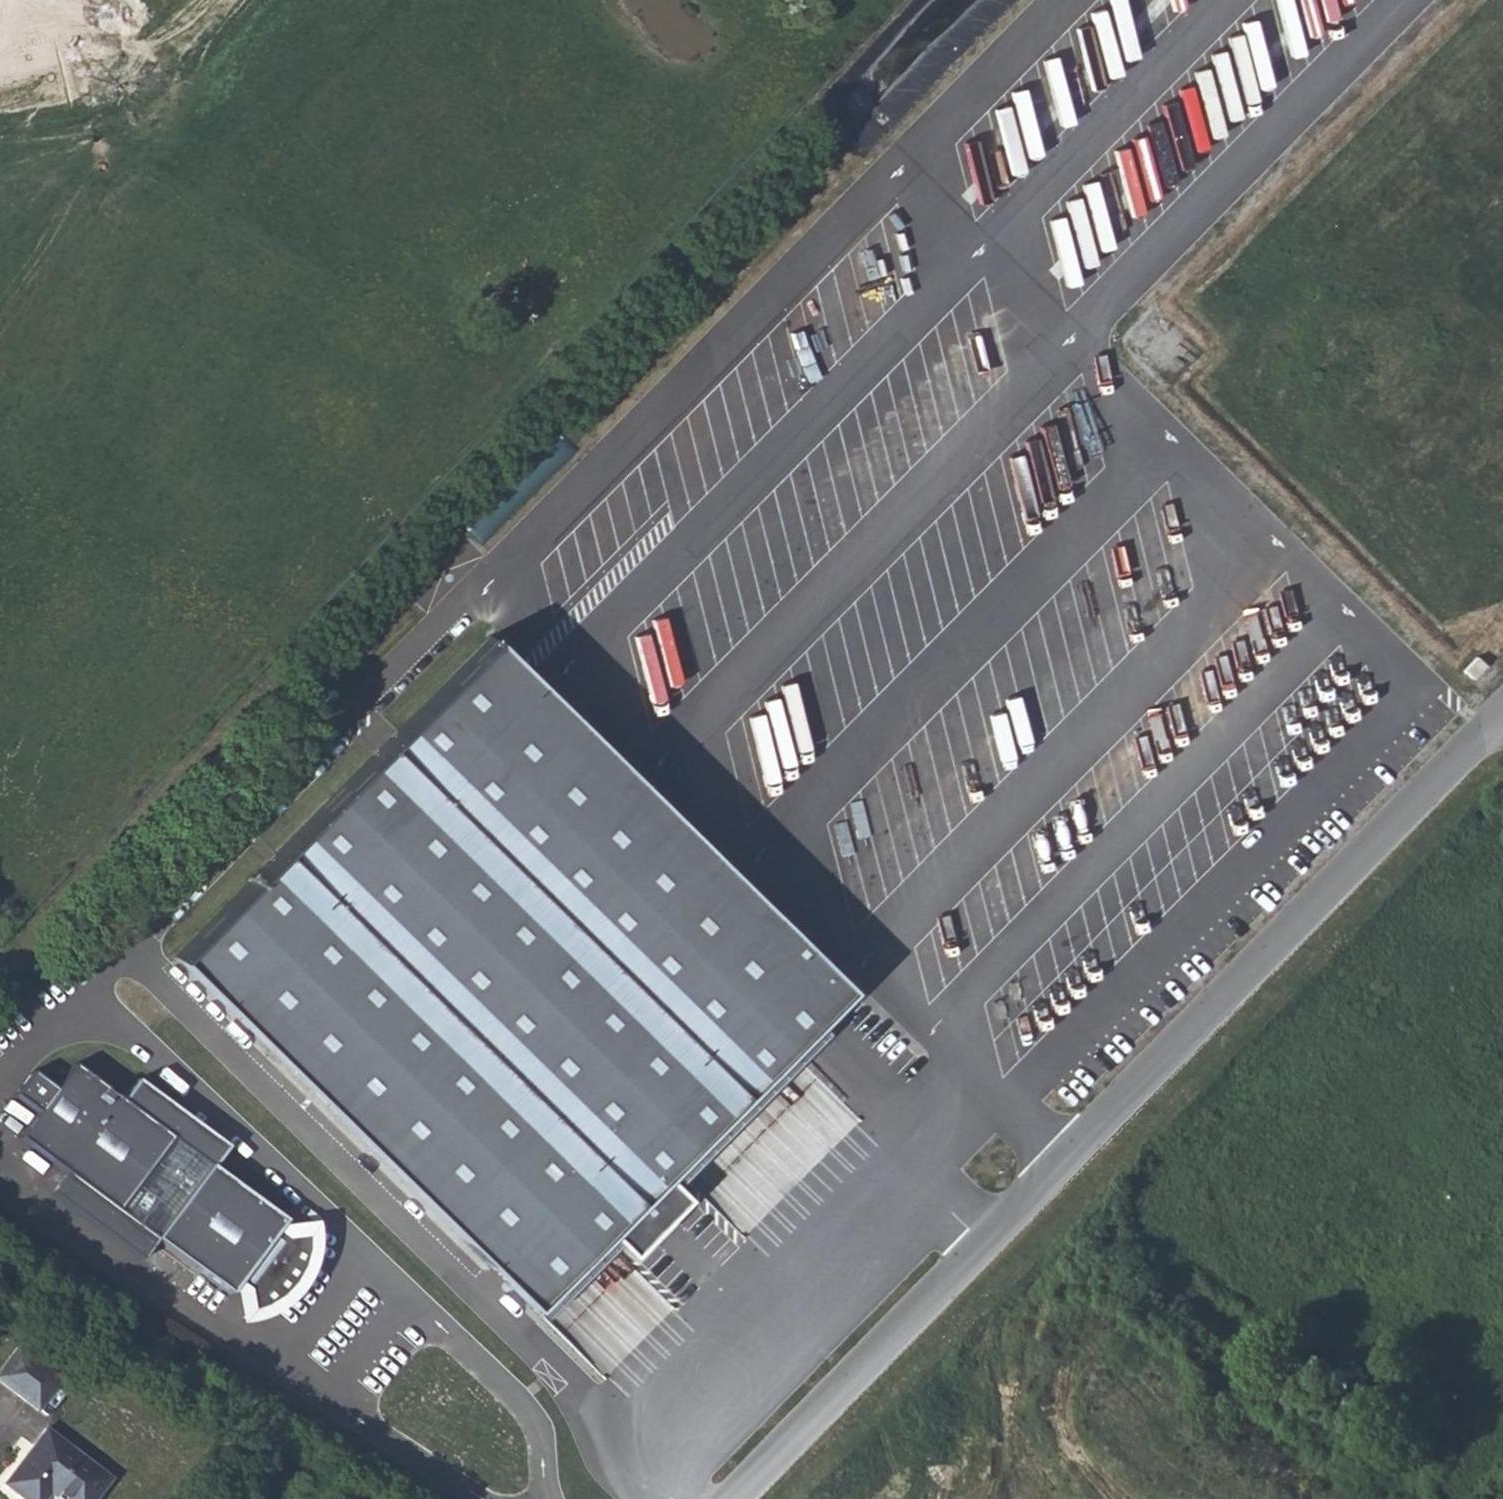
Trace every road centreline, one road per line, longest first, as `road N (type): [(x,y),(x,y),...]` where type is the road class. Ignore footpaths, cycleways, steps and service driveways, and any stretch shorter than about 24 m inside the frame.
road 1 (unclassified): [(725,1498),(1502,709)]

